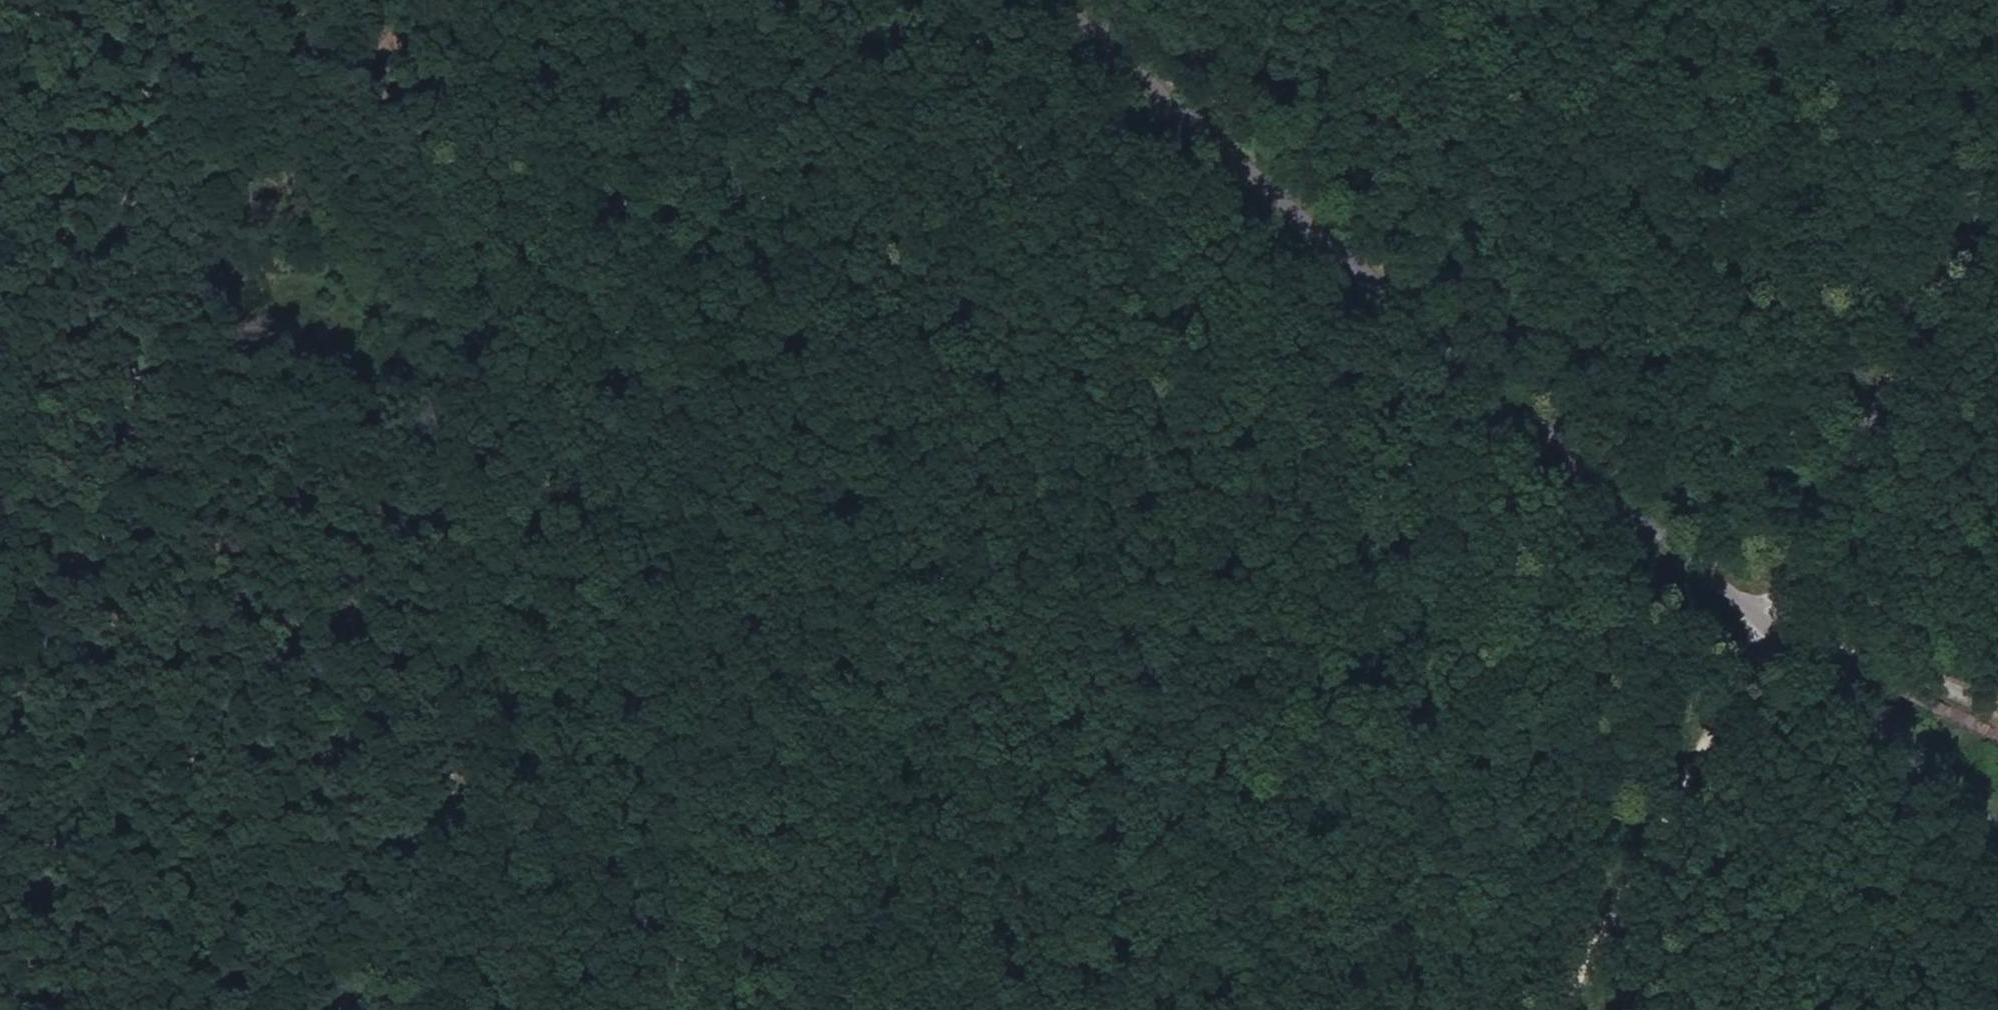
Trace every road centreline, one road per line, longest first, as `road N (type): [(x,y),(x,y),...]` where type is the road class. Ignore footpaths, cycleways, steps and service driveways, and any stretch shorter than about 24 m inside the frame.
road 1 (track): [(1768,625),(1997,153)]
road 2 (track): [(1571,1009),(1768,625)]

